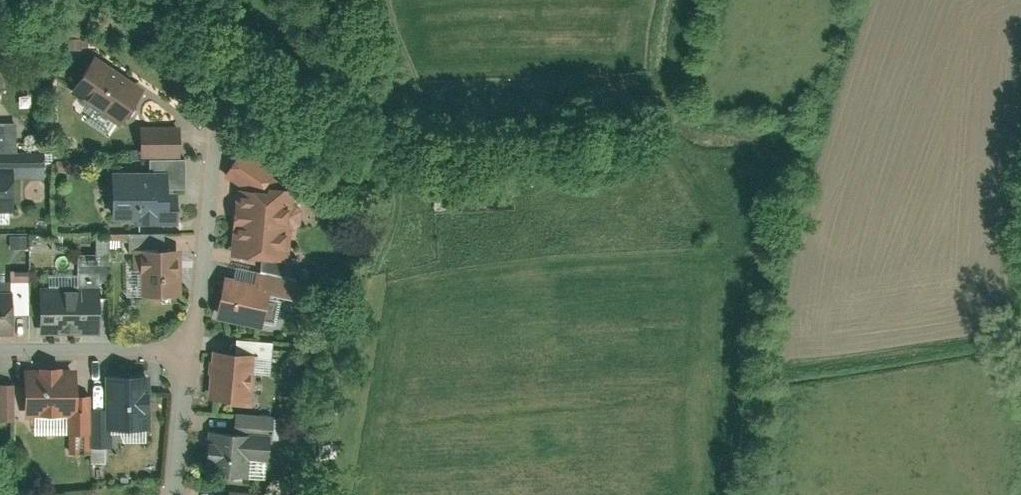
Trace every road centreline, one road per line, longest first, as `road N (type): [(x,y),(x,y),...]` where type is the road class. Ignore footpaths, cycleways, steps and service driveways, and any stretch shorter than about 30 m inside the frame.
road 1 (residential): [(188,352),(209,135)]
road 2 (residential): [(0,352),(188,352)]
road 3 (residential): [(188,352),(175,494)]

